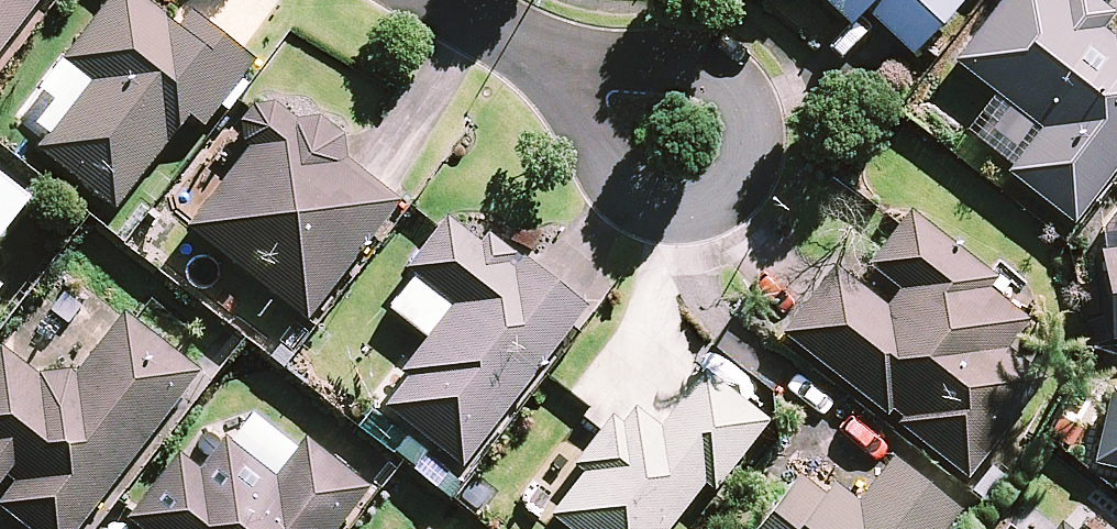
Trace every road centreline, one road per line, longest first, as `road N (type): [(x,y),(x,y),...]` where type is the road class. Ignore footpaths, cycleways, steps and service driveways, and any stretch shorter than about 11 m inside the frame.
road 1 (residential): [(444,0),(567,42),(711,61),(737,80),(749,110),(751,157),(713,203),(646,208),(591,167),(553,101)]
road 2 (residential): [(553,101),(437,0)]

